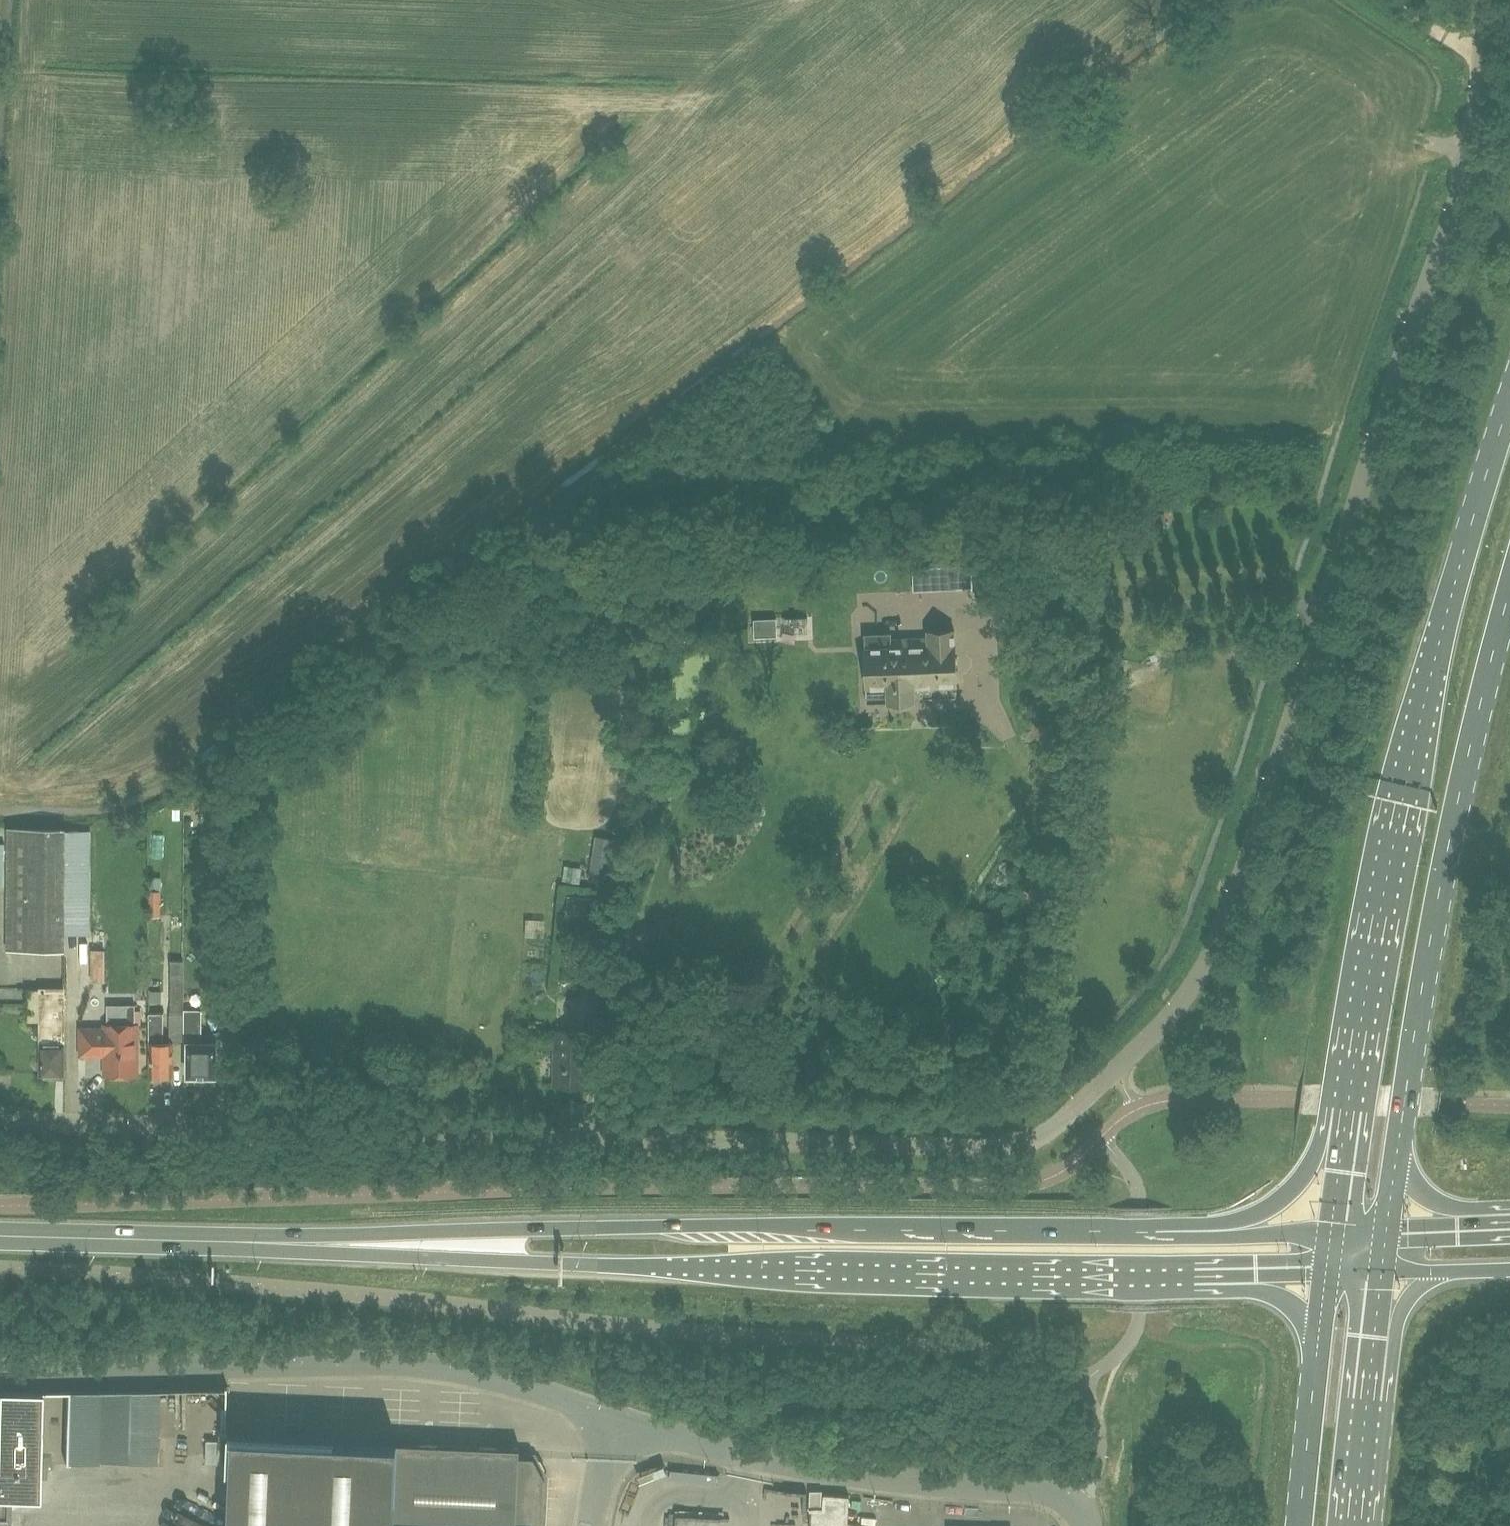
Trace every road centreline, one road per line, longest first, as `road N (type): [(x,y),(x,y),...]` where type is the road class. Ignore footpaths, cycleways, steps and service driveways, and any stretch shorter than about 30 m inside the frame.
road 1 (unclassified): [(0,1126),(995,1151),(1053,1133),(1183,1003),(1212,954),(1452,211),(1482,60)]
road 2 (primary): [(1331,1228),(528,1228),(216,1241)]
road 3 (primary): [(216,1241),(281,1253),(721,1270),(1325,1276)]
road 4 (primary): [(1509,414),(1457,578),(1403,804),(1331,1228)]
road 5 (primary): [(1389,1225),(1432,928),(1509,591)]
road 6 (unclassified): [(617,1426),(560,1402),(437,1372),(0,1377)]
road 7 (unclassified): [(1087,1525),(1071,1507),(1032,1492),(873,1481),(617,1426)]
road 8 (primary): [(1357,1525),(1382,1276)]
road 9 (primary): [(1325,1276),(1300,1525)]
road 10 (primary): [(216,1241),(0,1235)]
road 11 (secondary): [(1382,1276),(1509,1270)]
road 12 (secondary): [(1509,1222),(1389,1225)]

